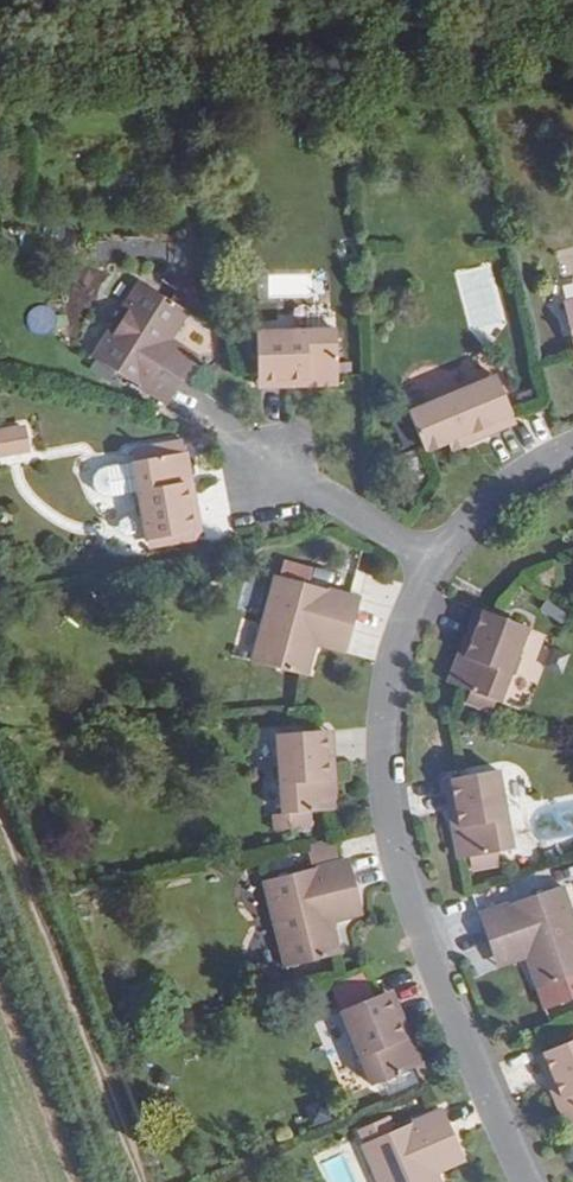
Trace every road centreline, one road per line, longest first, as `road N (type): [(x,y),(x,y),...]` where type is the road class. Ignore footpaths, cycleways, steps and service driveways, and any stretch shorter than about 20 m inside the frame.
road 1 (residential): [(522,1181),(414,924),(382,779),(391,660),(438,559)]
road 2 (track): [(0,45),(572,46)]
road 3 (track): [(135,1181),(0,835)]
road 4 (residential): [(438,559),(264,459)]
road 5 (residential): [(438,559),(499,497),(572,451)]

